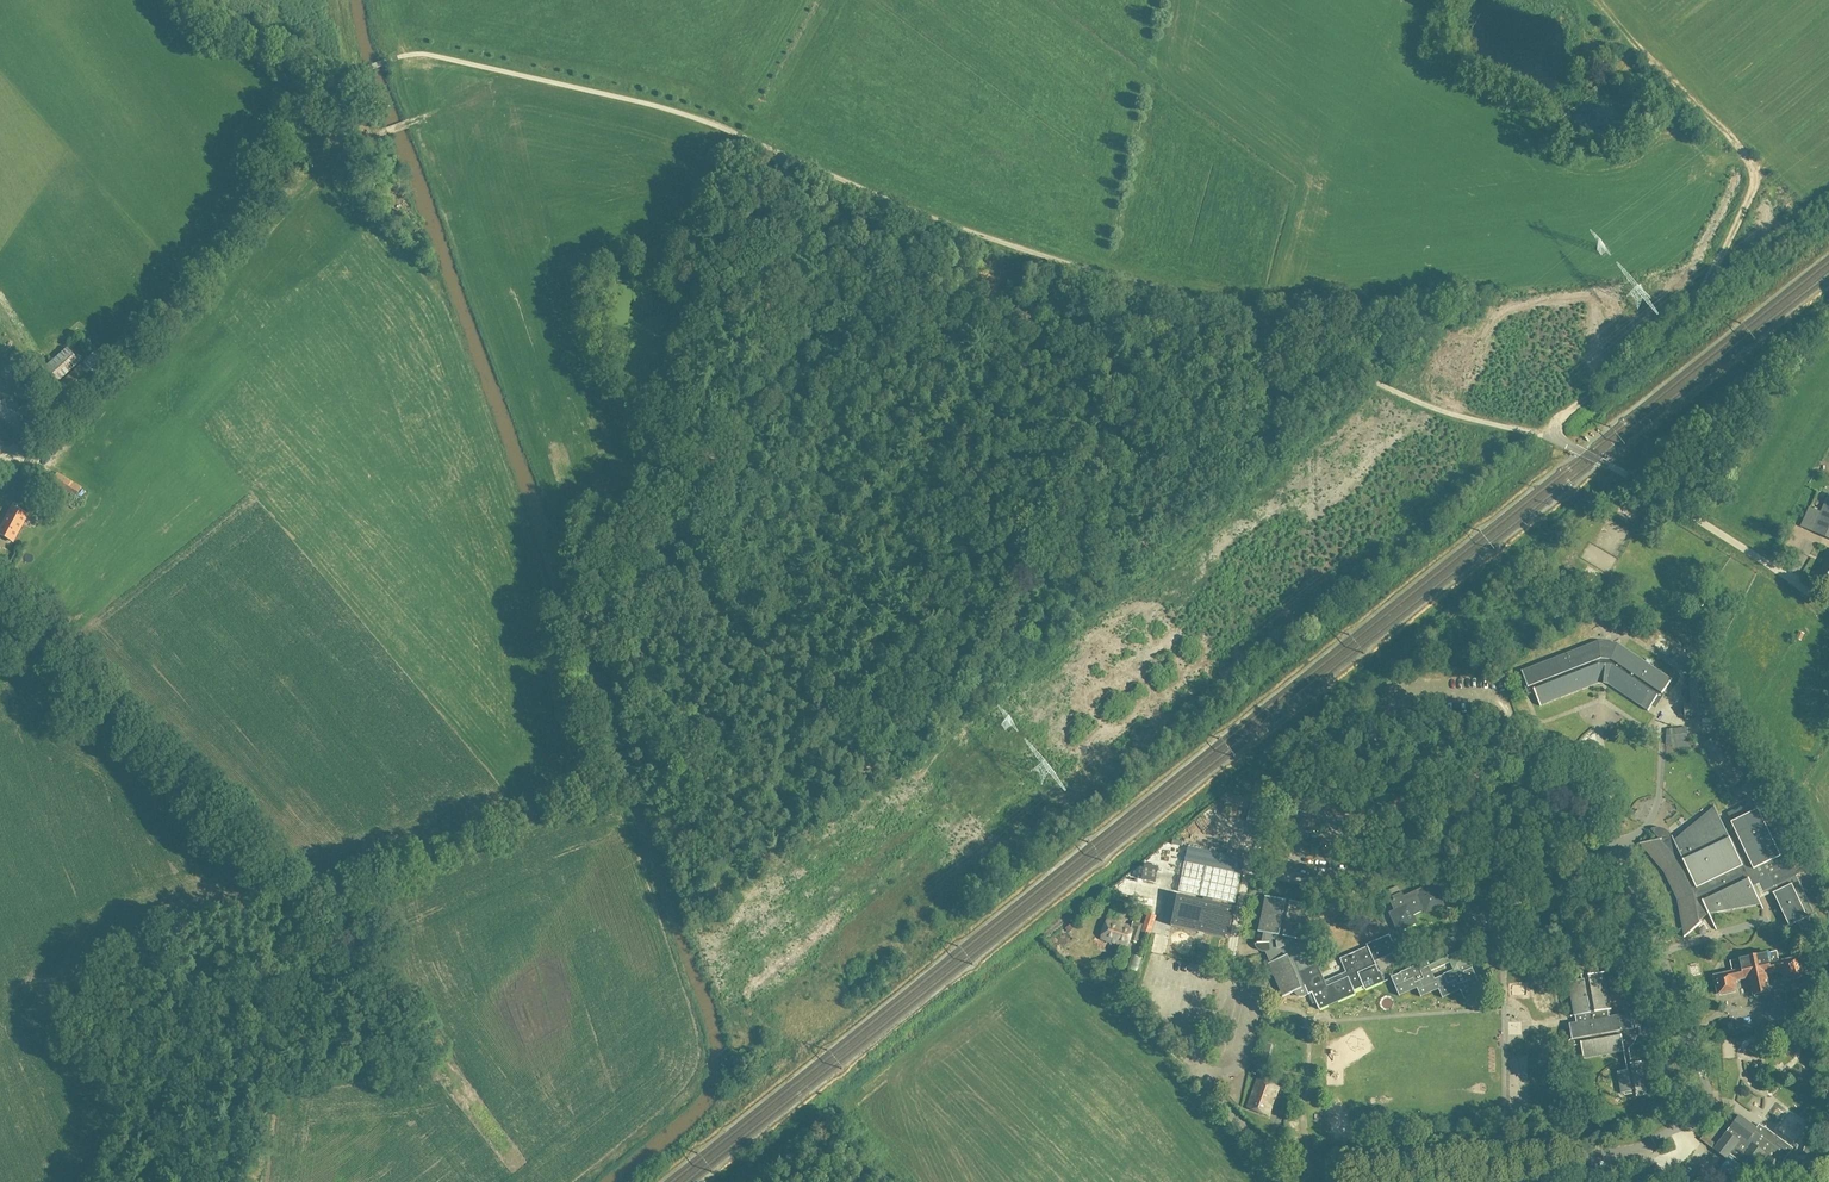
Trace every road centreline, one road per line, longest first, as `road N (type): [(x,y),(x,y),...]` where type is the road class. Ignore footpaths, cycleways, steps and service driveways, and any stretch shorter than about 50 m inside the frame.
road 1 (unclassified): [(1334,1181),(1640,1147),(1688,1130),(1708,1109),(1674,981),(1564,750),(1544,730),(1520,722)]
road 2 (track): [(1551,437),(1559,421),(1680,323),(1755,185),(1720,125),(1599,0)]
road 3 (unclassified): [(1828,607),(1596,458),(1541,435)]
road 4 (unclassified): [(1297,1181),(1202,1078),(1227,967)]
road 5 (track): [(1128,957),(1123,1004),(1194,1065)]

